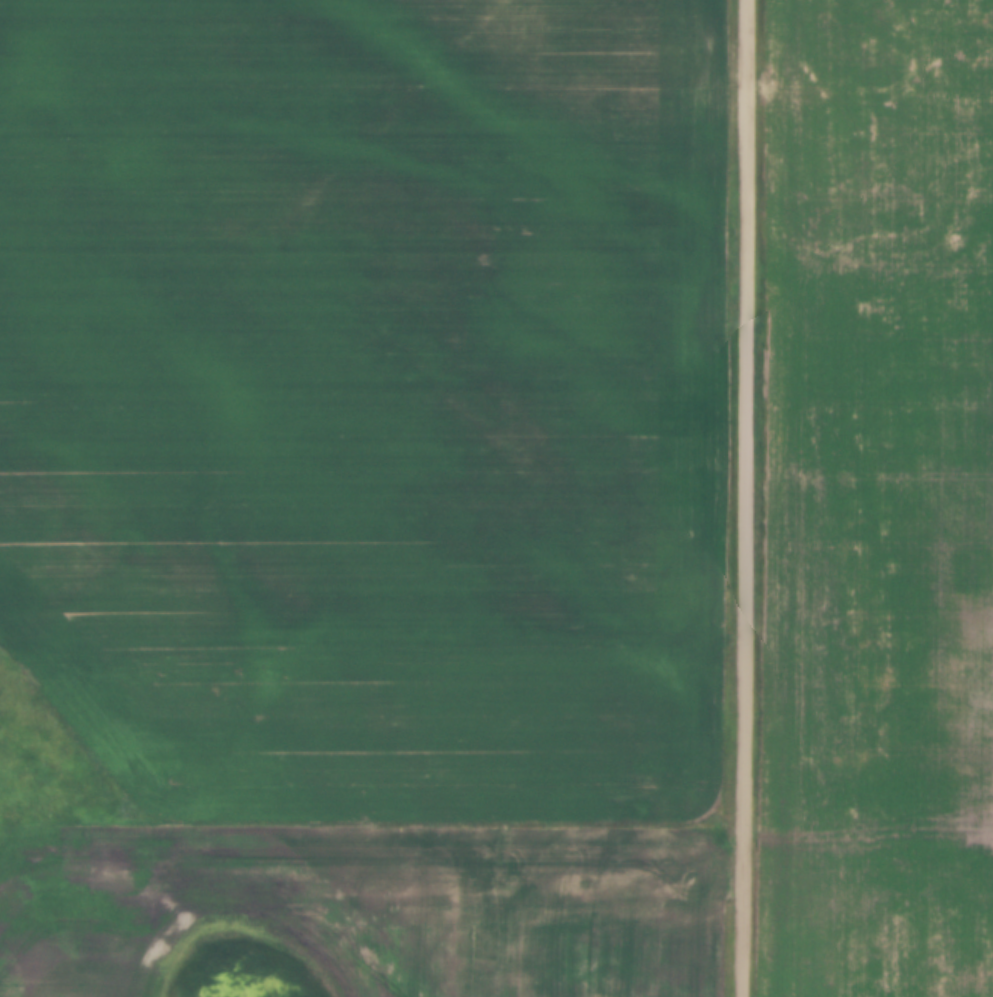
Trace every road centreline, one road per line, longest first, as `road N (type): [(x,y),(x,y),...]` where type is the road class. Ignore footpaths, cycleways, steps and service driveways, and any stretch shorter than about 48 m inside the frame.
road 1 (residential): [(741,996),(745,0)]

